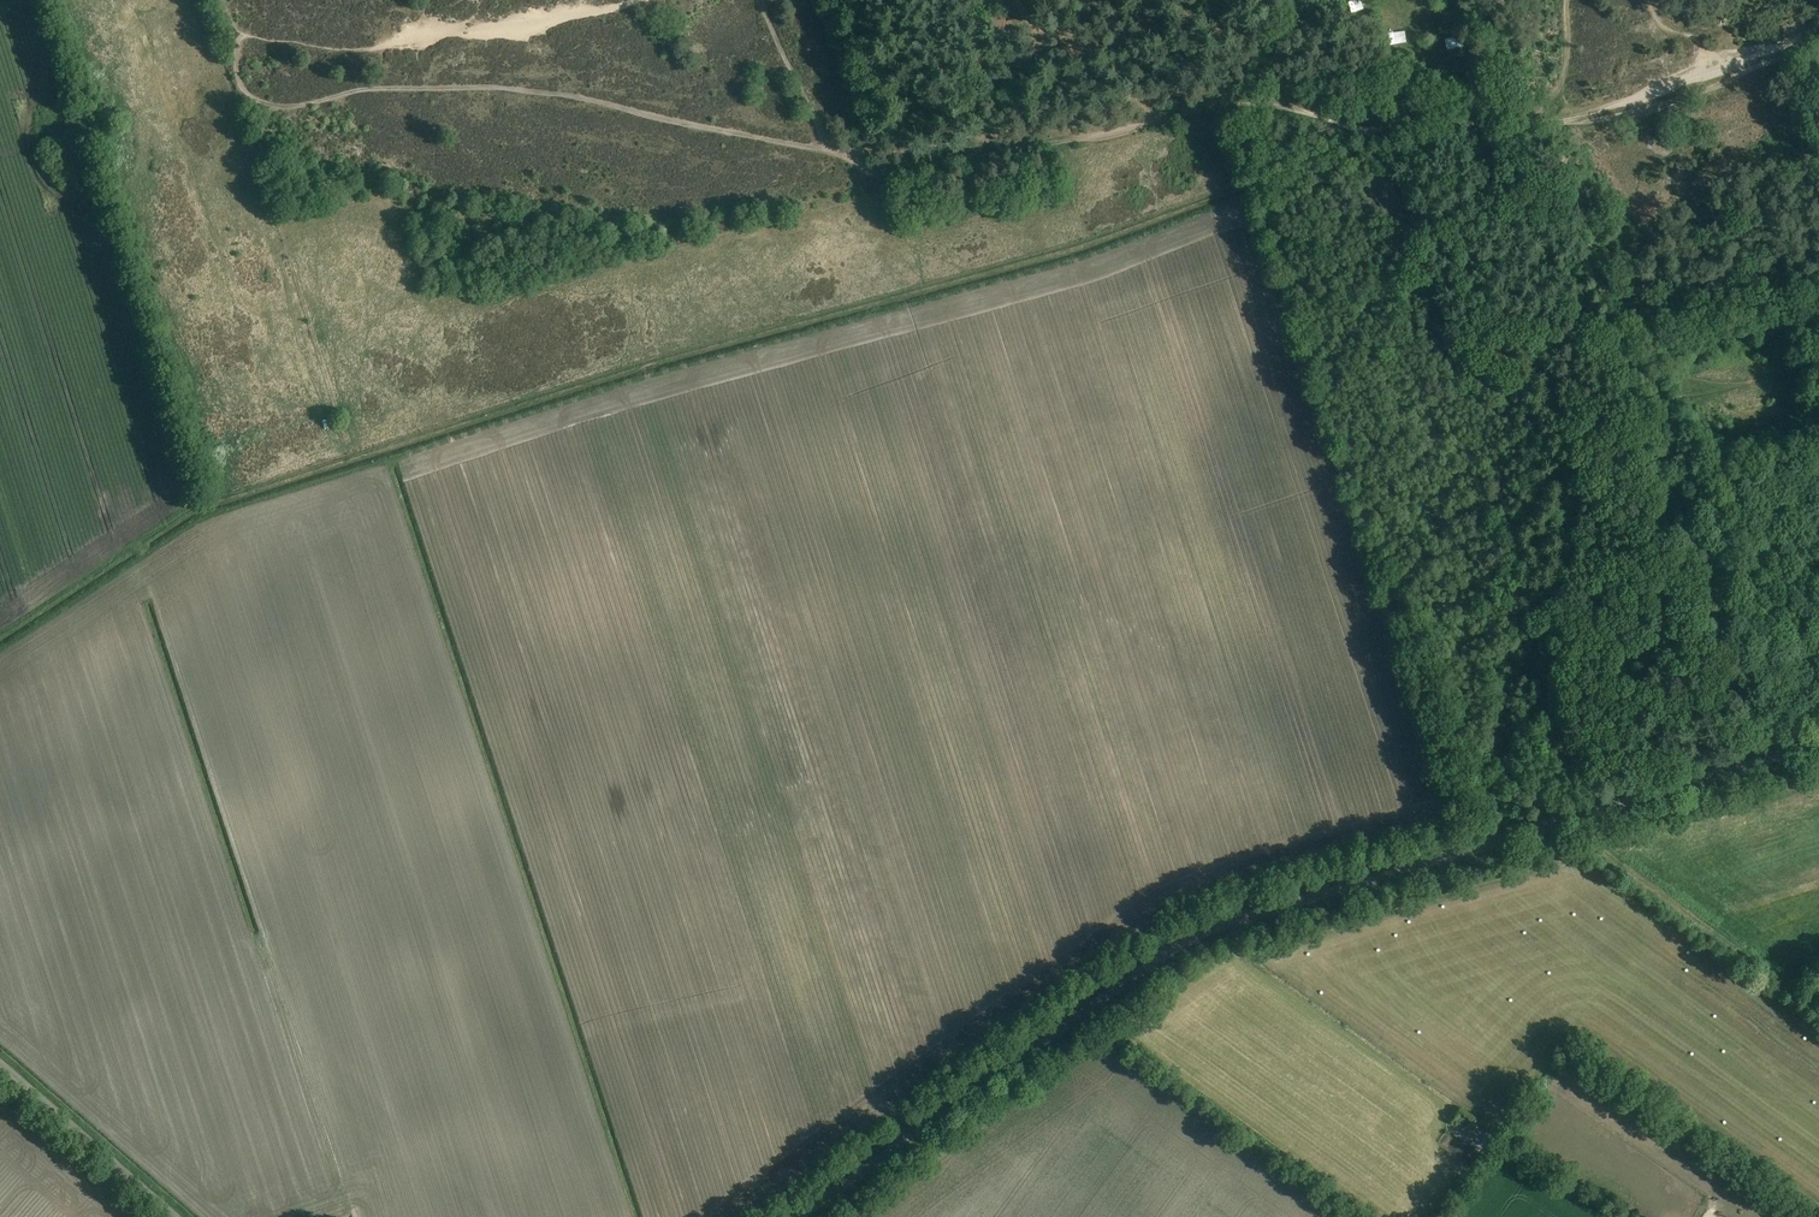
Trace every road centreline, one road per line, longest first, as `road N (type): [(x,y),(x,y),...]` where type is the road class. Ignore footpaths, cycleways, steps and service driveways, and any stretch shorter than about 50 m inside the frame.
road 1 (unclassified): [(799,1216),(1188,939),(1818,743)]
road 2 (unclassified): [(177,1216),(0,1062)]

